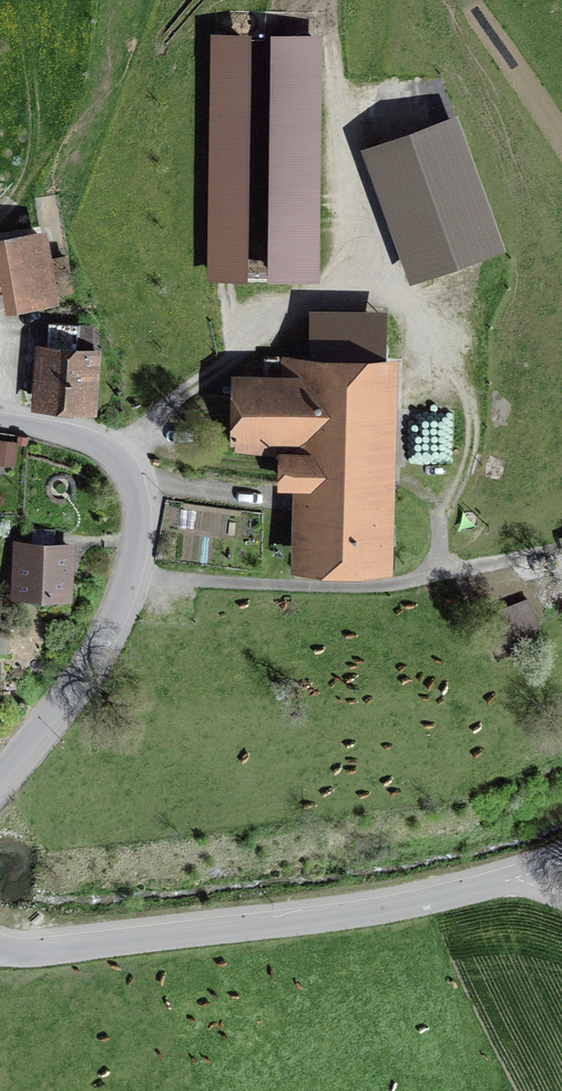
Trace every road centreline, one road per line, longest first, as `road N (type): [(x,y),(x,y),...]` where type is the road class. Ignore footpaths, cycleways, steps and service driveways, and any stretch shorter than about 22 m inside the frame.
road 1 (tertiary): [(510,879),(393,908),(63,950),(0,947)]
road 2 (tertiary): [(0,778),(81,680),(131,574),(138,526),(137,493),(120,462),(84,441),(0,421)]
road 3 (track): [(387,280),(333,94),(329,0)]

